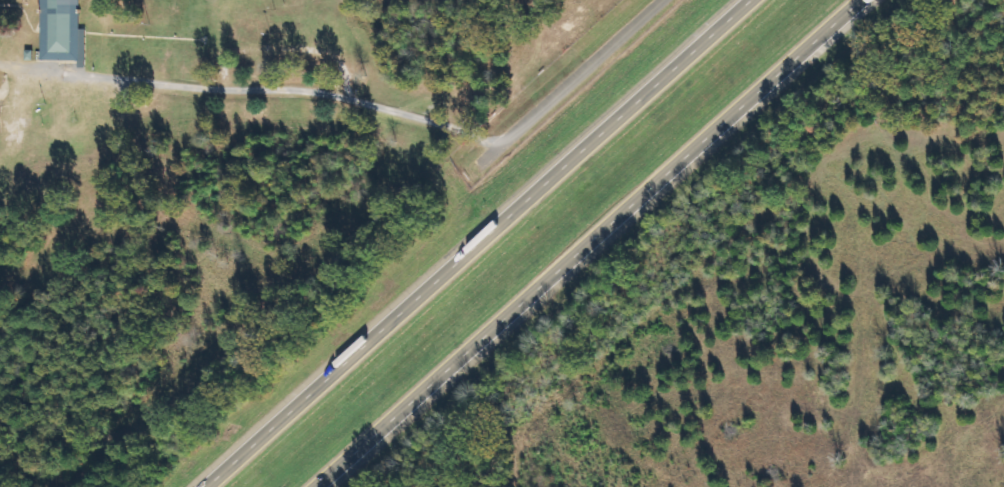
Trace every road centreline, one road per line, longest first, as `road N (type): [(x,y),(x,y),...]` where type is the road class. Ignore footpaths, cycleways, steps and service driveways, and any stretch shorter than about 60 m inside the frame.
road 1 (motorway): [(759,0),(217,486)]
road 2 (motorway): [(327,486),(869,0)]
road 3 (residential): [(487,160),(666,0)]

